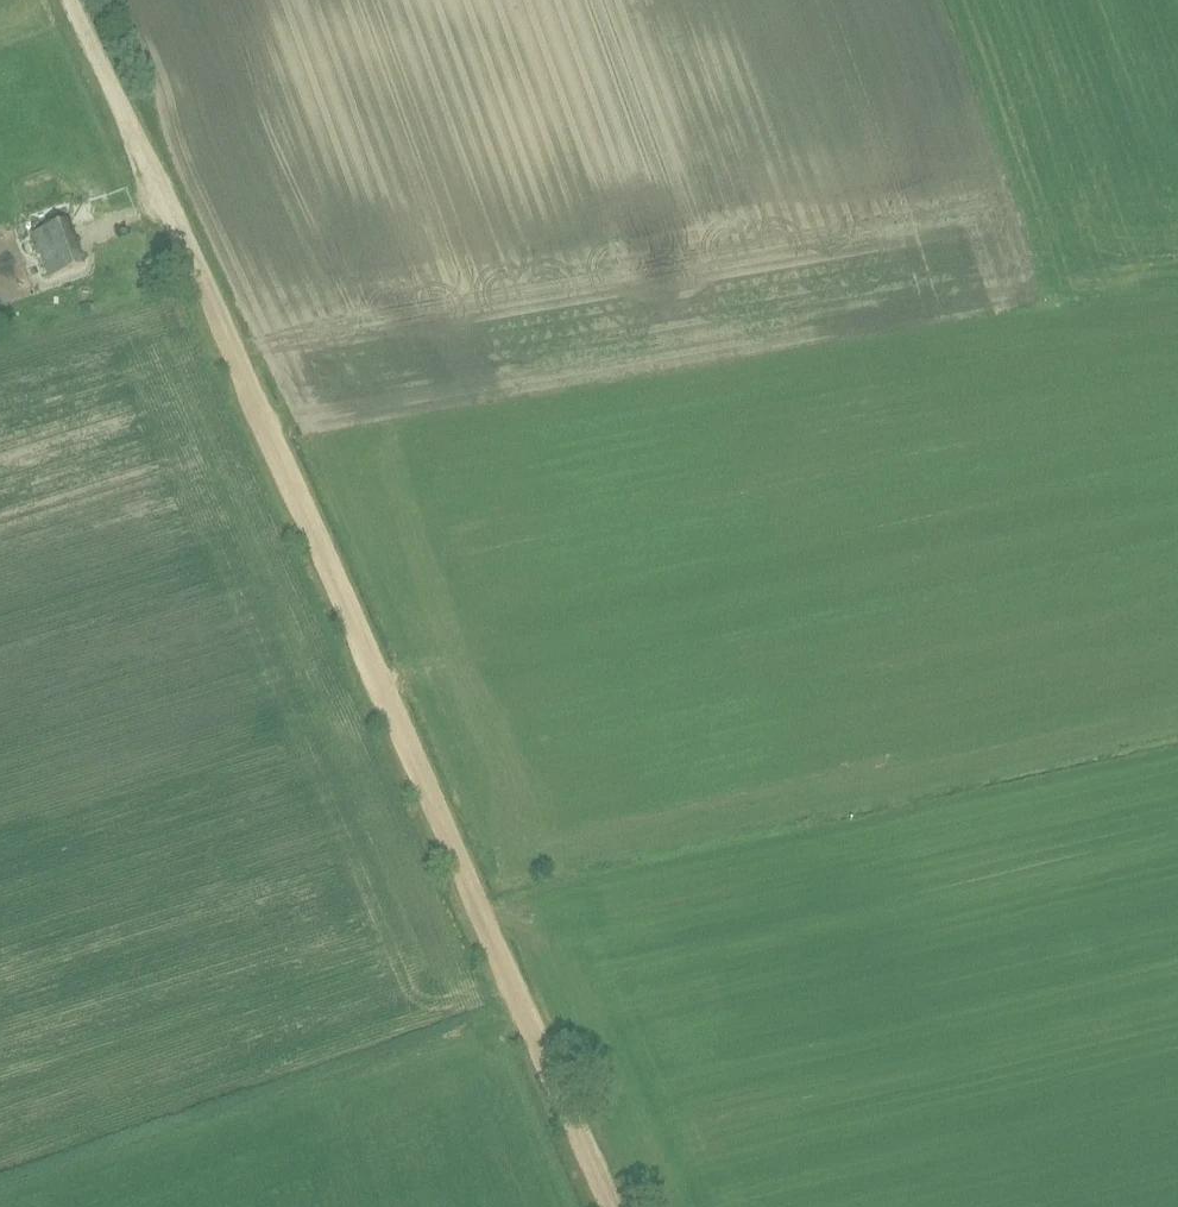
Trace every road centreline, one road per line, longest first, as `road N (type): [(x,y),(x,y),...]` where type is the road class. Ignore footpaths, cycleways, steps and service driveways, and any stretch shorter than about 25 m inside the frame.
road 1 (track): [(609,1206),(74,0)]

